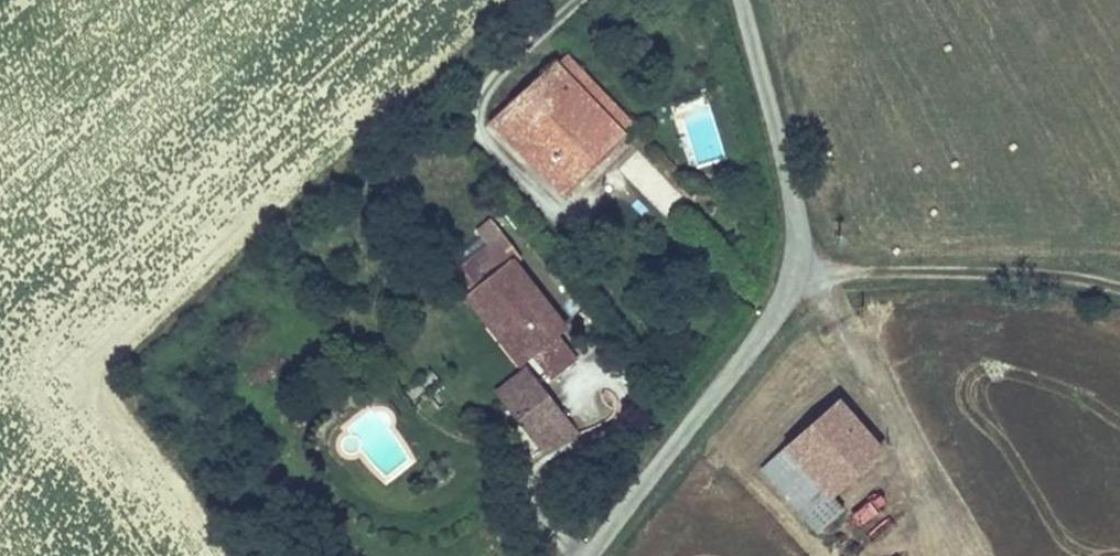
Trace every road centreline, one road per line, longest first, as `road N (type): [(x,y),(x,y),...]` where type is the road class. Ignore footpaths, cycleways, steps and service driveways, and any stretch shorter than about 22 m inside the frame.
road 1 (unclassified): [(590,555),(760,337),(794,276),(795,206),(741,0)]
road 2 (track): [(1119,288),(999,265),(794,276)]

